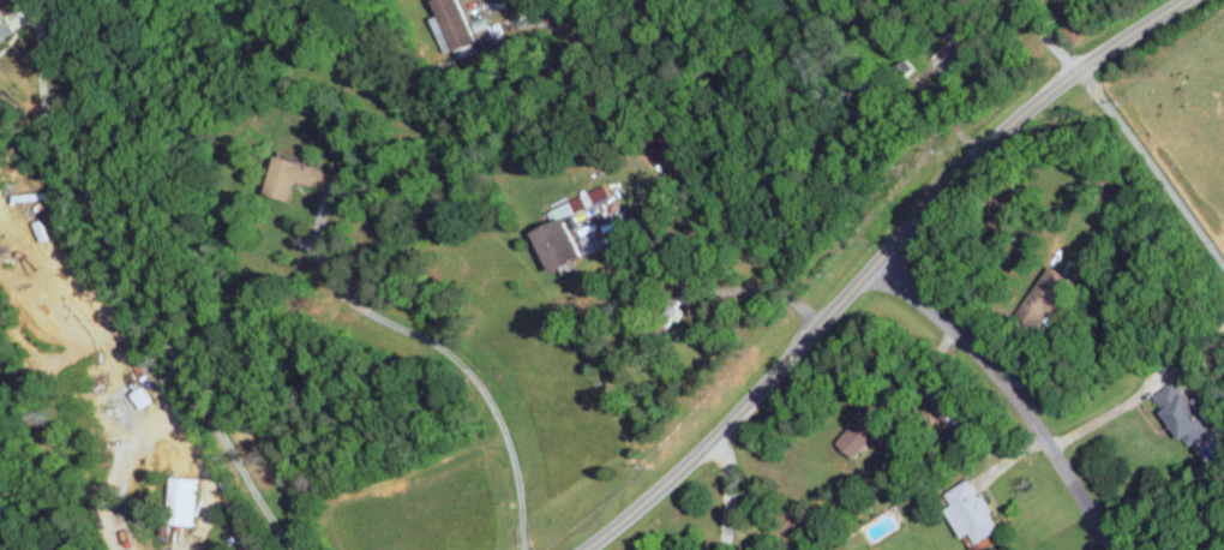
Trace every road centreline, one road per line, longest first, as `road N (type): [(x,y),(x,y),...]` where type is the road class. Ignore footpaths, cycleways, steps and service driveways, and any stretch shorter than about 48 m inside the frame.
road 1 (residential): [(583,549),(684,466),(995,138),(1079,68),(1182,0)]
road 2 (residential): [(876,261),(1000,351),(1130,549)]

